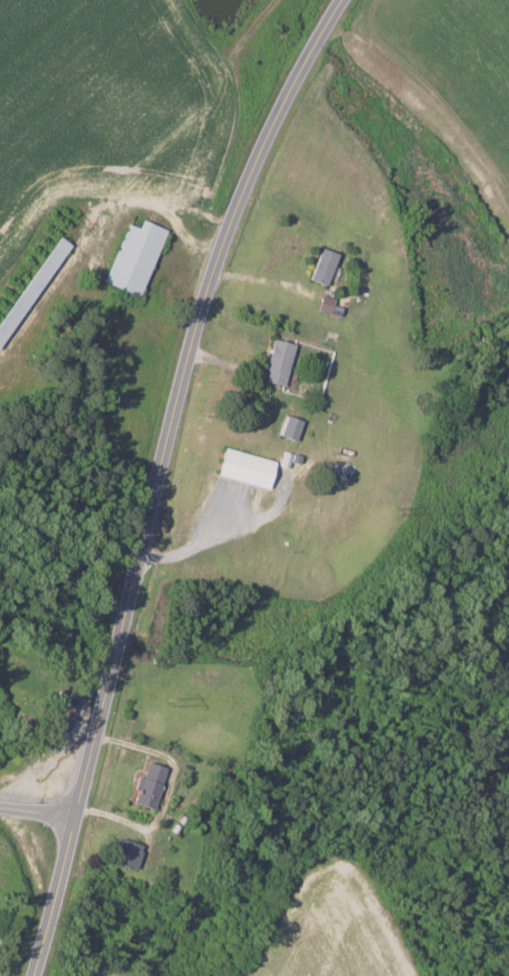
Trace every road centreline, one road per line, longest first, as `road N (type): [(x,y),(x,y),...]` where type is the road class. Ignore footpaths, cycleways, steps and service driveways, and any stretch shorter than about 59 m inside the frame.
road 1 (secondary): [(350,0),(324,30),(246,176),(158,470),(124,647),(33,975)]

